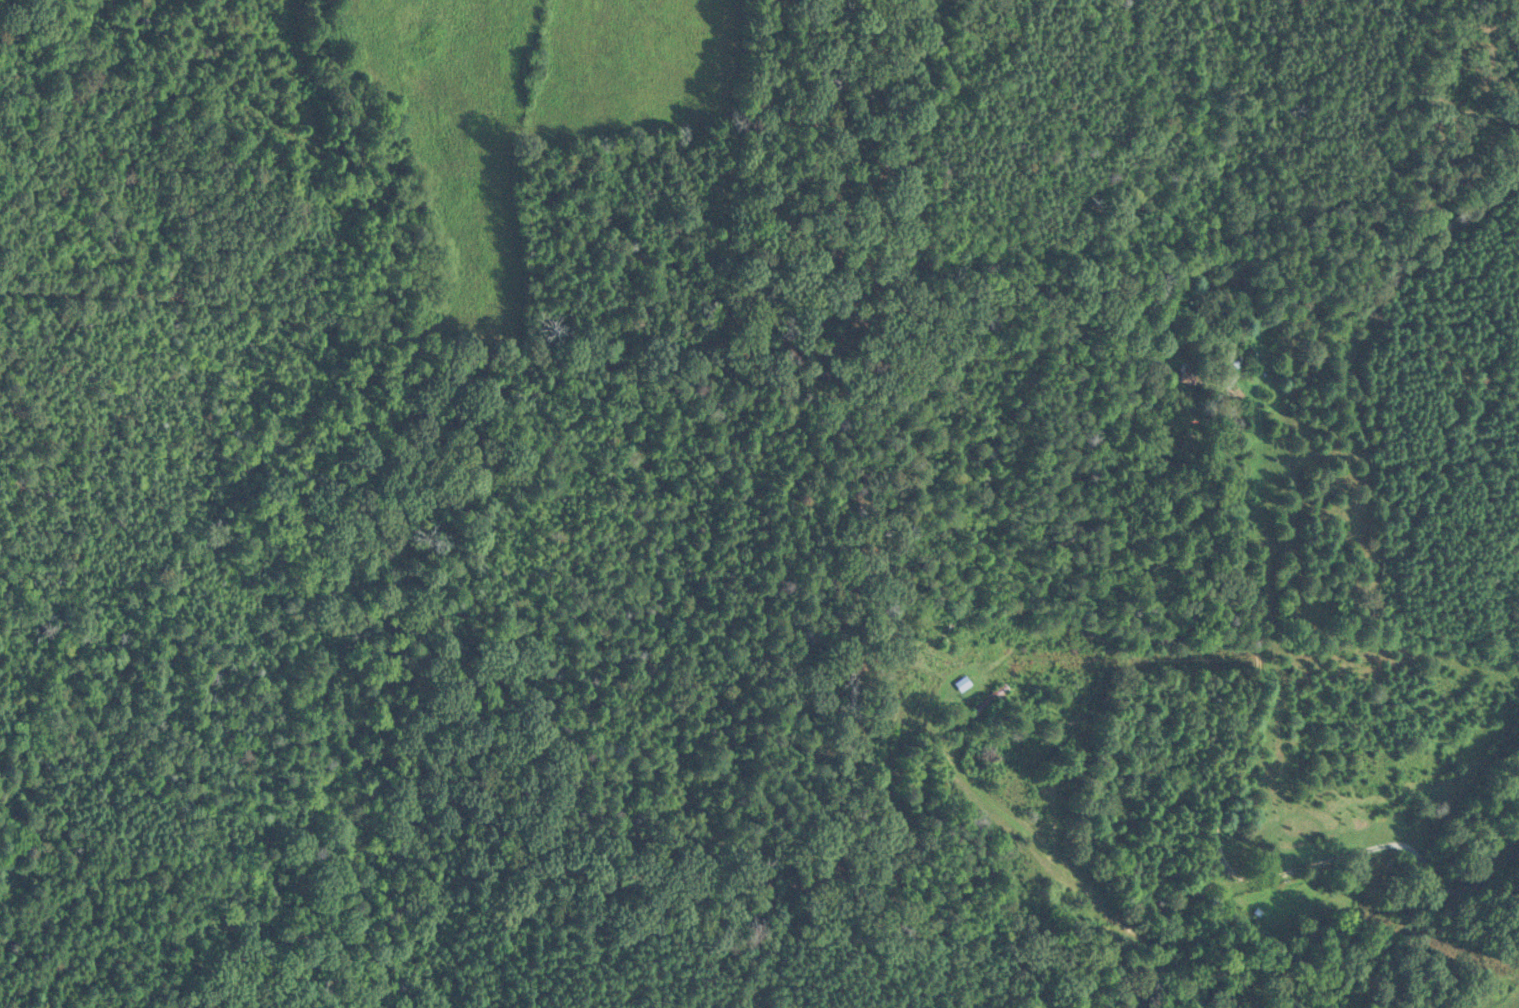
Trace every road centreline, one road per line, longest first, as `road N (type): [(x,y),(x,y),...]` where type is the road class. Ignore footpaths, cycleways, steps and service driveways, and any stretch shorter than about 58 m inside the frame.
road 1 (residential): [(1518,850),(1456,893),(1435,882),(1411,849),(1391,845),(1255,880),(1218,855),(1223,772),(1258,665),(1227,442)]

